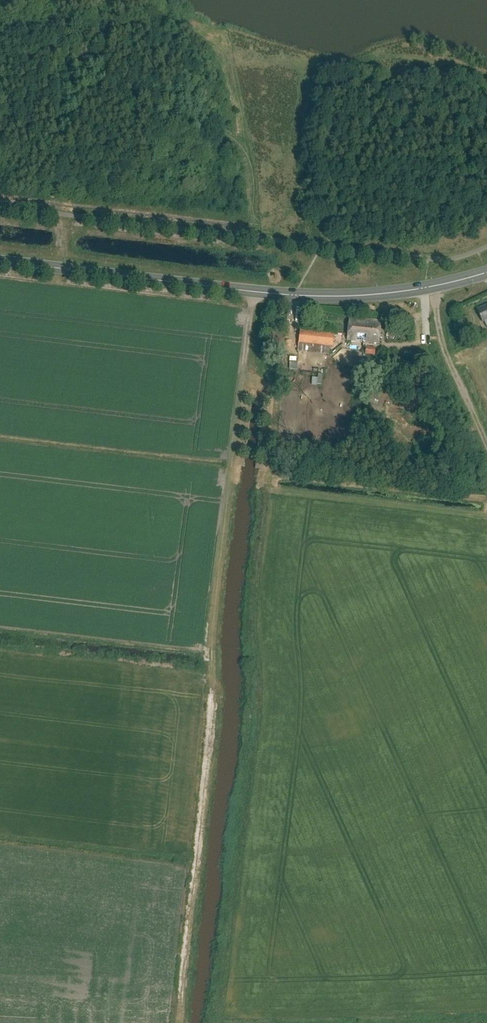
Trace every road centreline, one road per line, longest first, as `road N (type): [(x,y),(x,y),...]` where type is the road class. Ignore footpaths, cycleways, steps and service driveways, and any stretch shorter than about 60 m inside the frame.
road 1 (tertiary): [(486,272),(388,294),(297,296),(0,261)]

